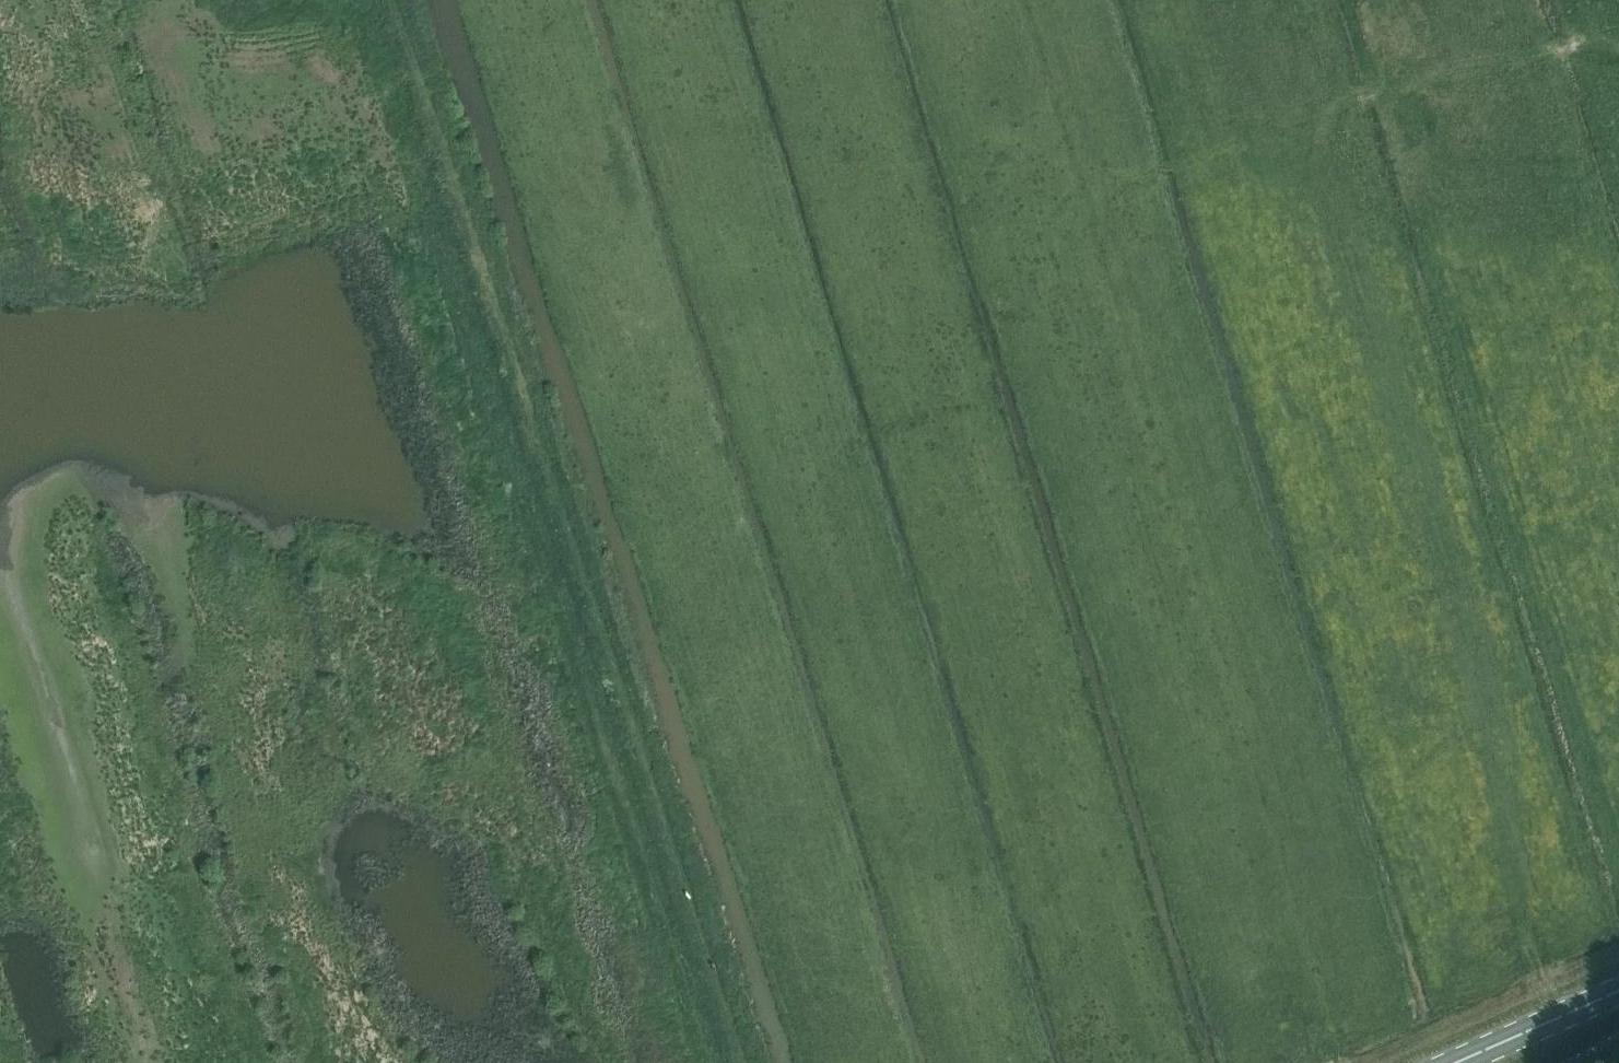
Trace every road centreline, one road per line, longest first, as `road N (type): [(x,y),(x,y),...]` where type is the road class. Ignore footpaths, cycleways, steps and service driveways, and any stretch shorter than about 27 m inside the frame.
road 1 (track): [(378,0),(745,1062)]
road 2 (primary): [(1451,1062),(1618,989)]

